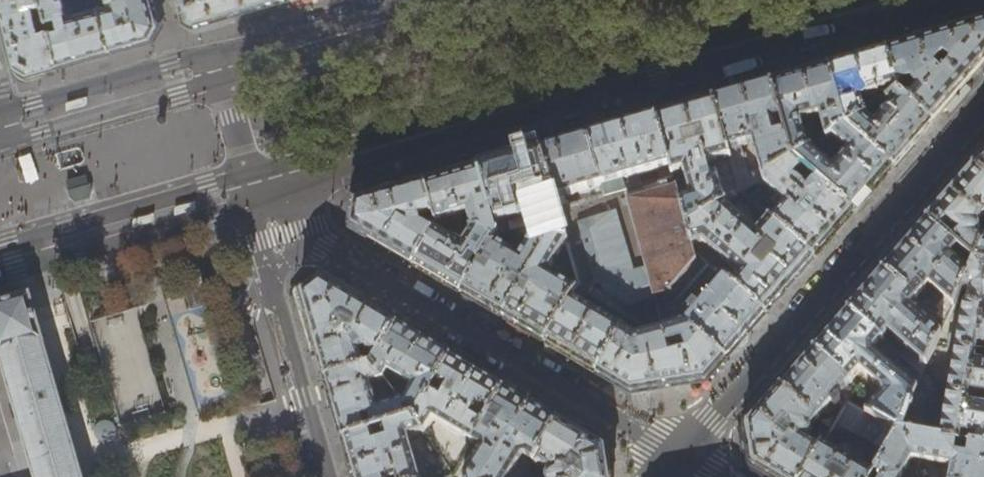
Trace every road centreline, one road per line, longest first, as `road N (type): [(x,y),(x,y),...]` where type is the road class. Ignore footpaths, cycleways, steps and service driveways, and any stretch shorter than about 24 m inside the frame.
road 1 (primary): [(287,191),(806,33),(964,0)]
road 2 (residential): [(983,103),(678,455)]
road 3 (residential): [(316,245),(678,455)]
road 4 (primary): [(0,277),(252,204)]
road 5 (primary): [(214,56),(0,112)]
road 6 (residential): [(326,476),(268,271)]
road 7 (primary): [(413,0),(214,56)]
road 8 (residential): [(252,204),(251,175),(214,56)]

